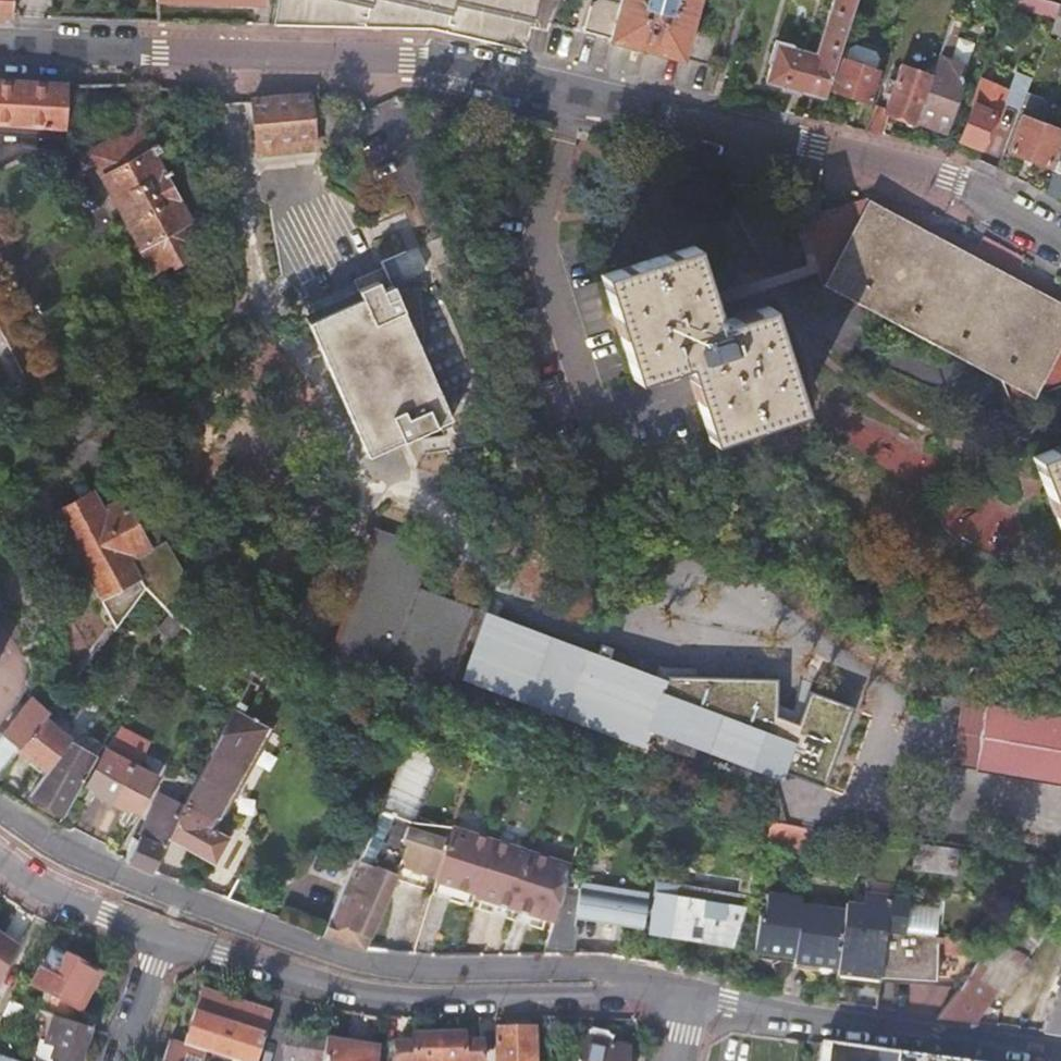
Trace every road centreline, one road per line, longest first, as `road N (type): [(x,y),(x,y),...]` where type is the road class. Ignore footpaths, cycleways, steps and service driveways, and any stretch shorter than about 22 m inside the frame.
road 1 (unclassified): [(1060,238),(947,177),(429,61),(0,50)]
road 2 (unclassified): [(165,937),(413,997),(693,994)]
road 3 (residential): [(693,994),(1060,1056)]
road 4 (unclassified): [(0,861),(37,888),(165,937)]
road 5 (unclassified): [(124,1060),(165,937)]

